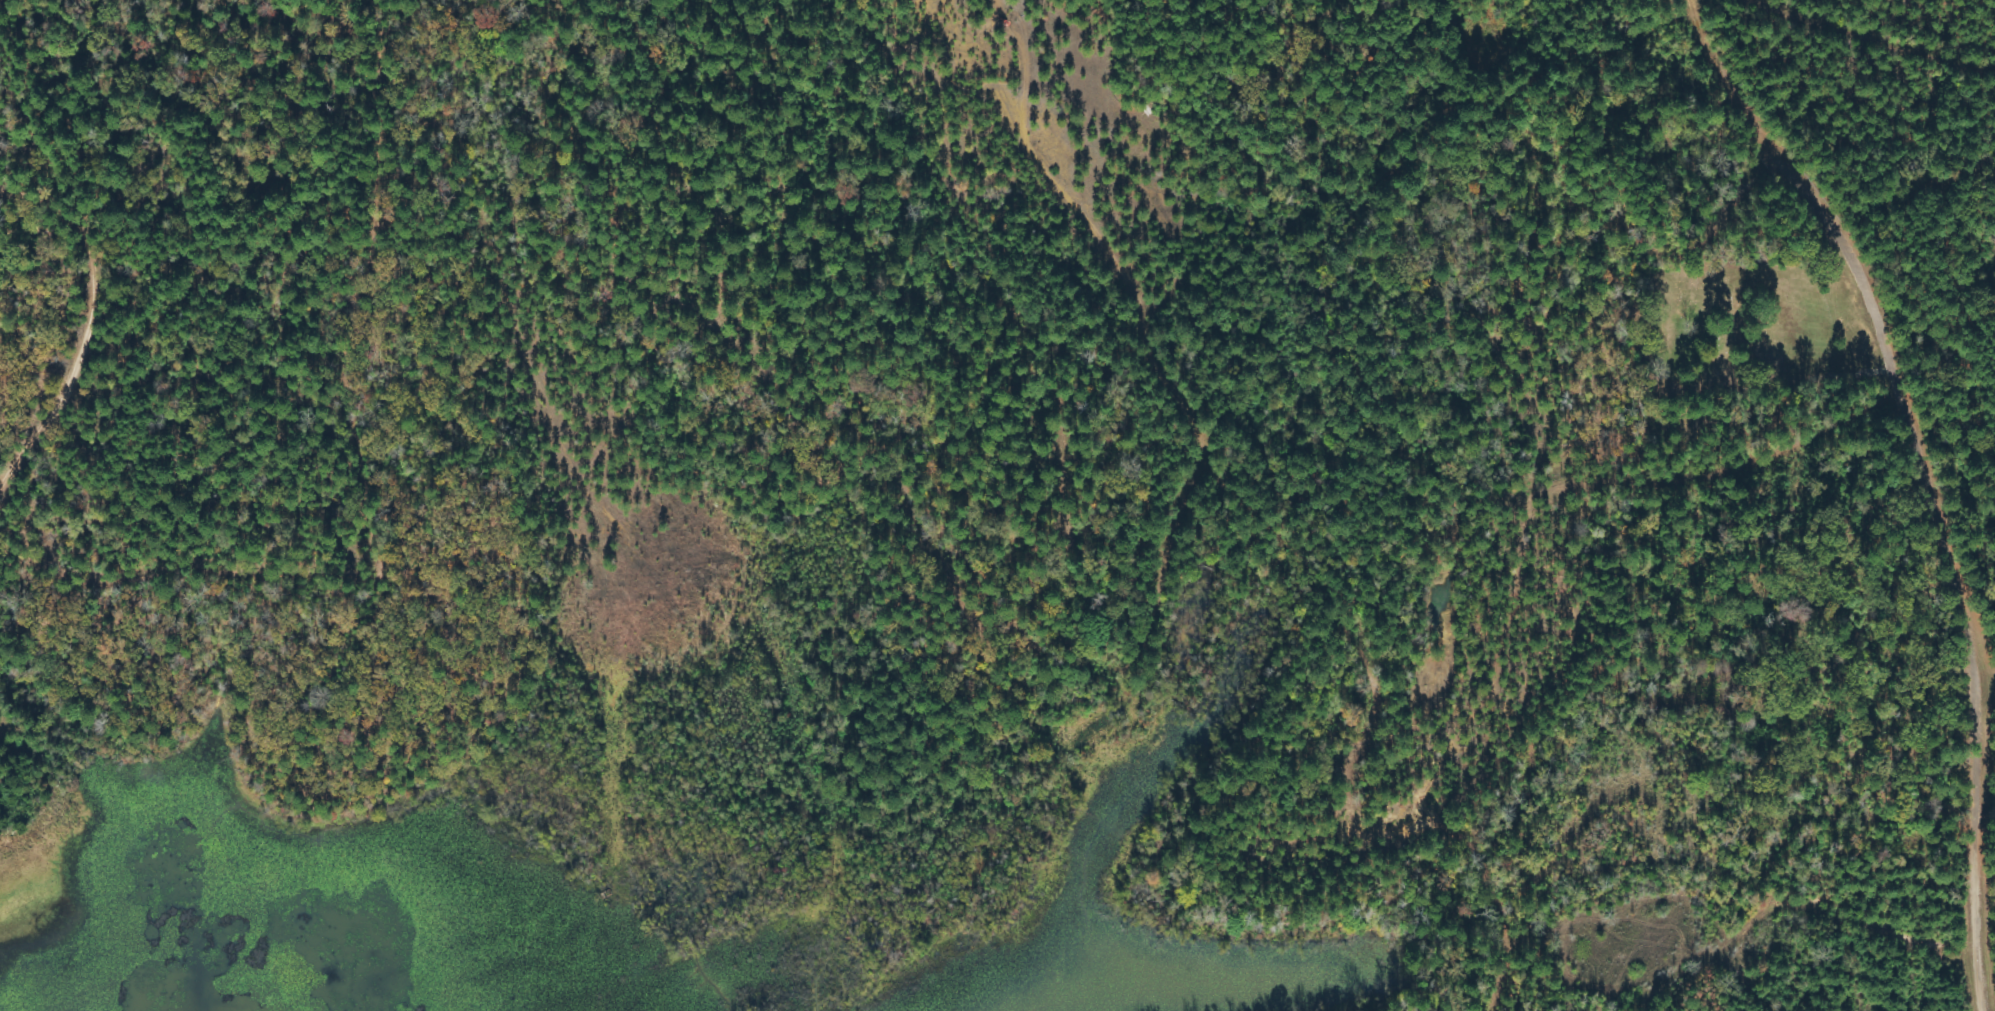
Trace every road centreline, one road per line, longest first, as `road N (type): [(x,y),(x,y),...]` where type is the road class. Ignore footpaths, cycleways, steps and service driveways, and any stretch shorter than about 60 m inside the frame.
road 1 (residential): [(1994,1010),(1983,687),(1968,582),(1869,275),(1777,150)]

